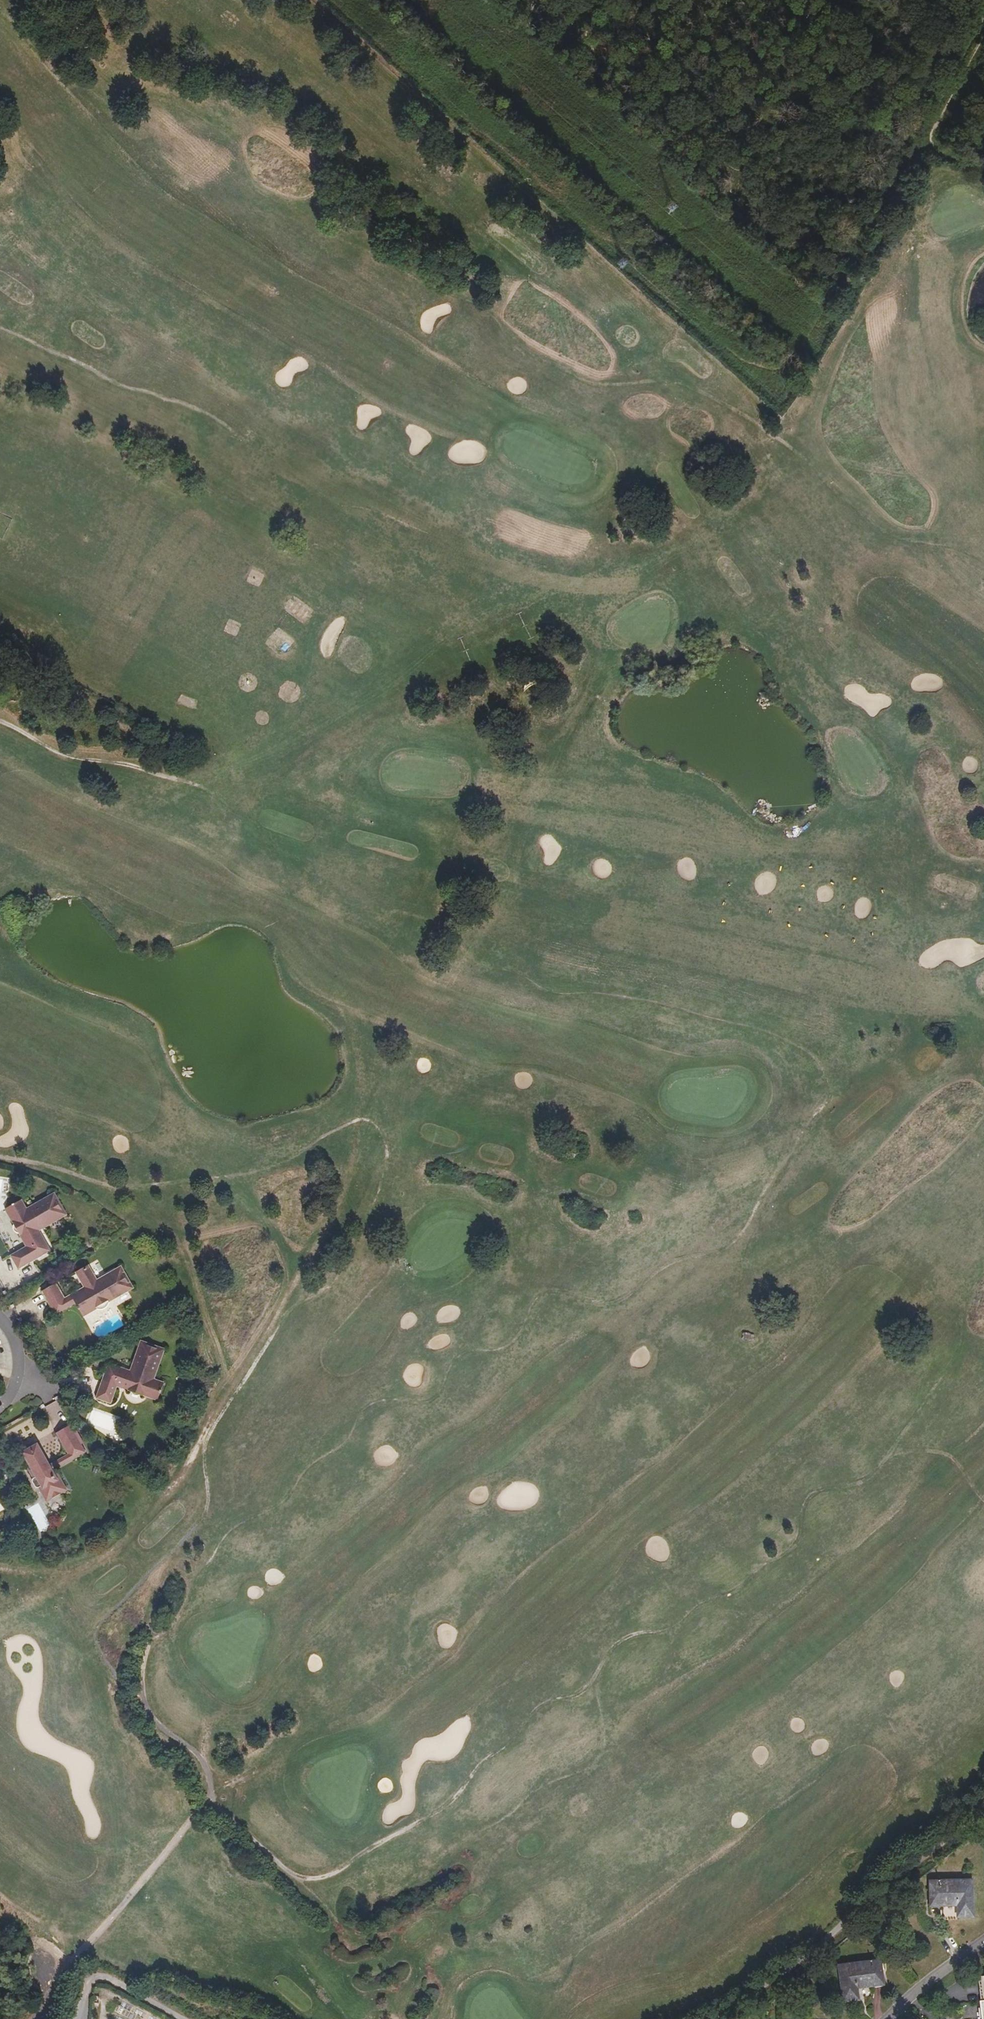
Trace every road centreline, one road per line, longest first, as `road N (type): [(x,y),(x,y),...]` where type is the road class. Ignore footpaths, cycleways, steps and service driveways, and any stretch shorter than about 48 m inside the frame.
road 1 (residential): [(727,2018),(769,1996),(983,1815)]
road 2 (residential): [(81,2018),(88,1981),(107,1977),(182,2018)]
road 3 (residential): [(983,1939),(887,2018)]

